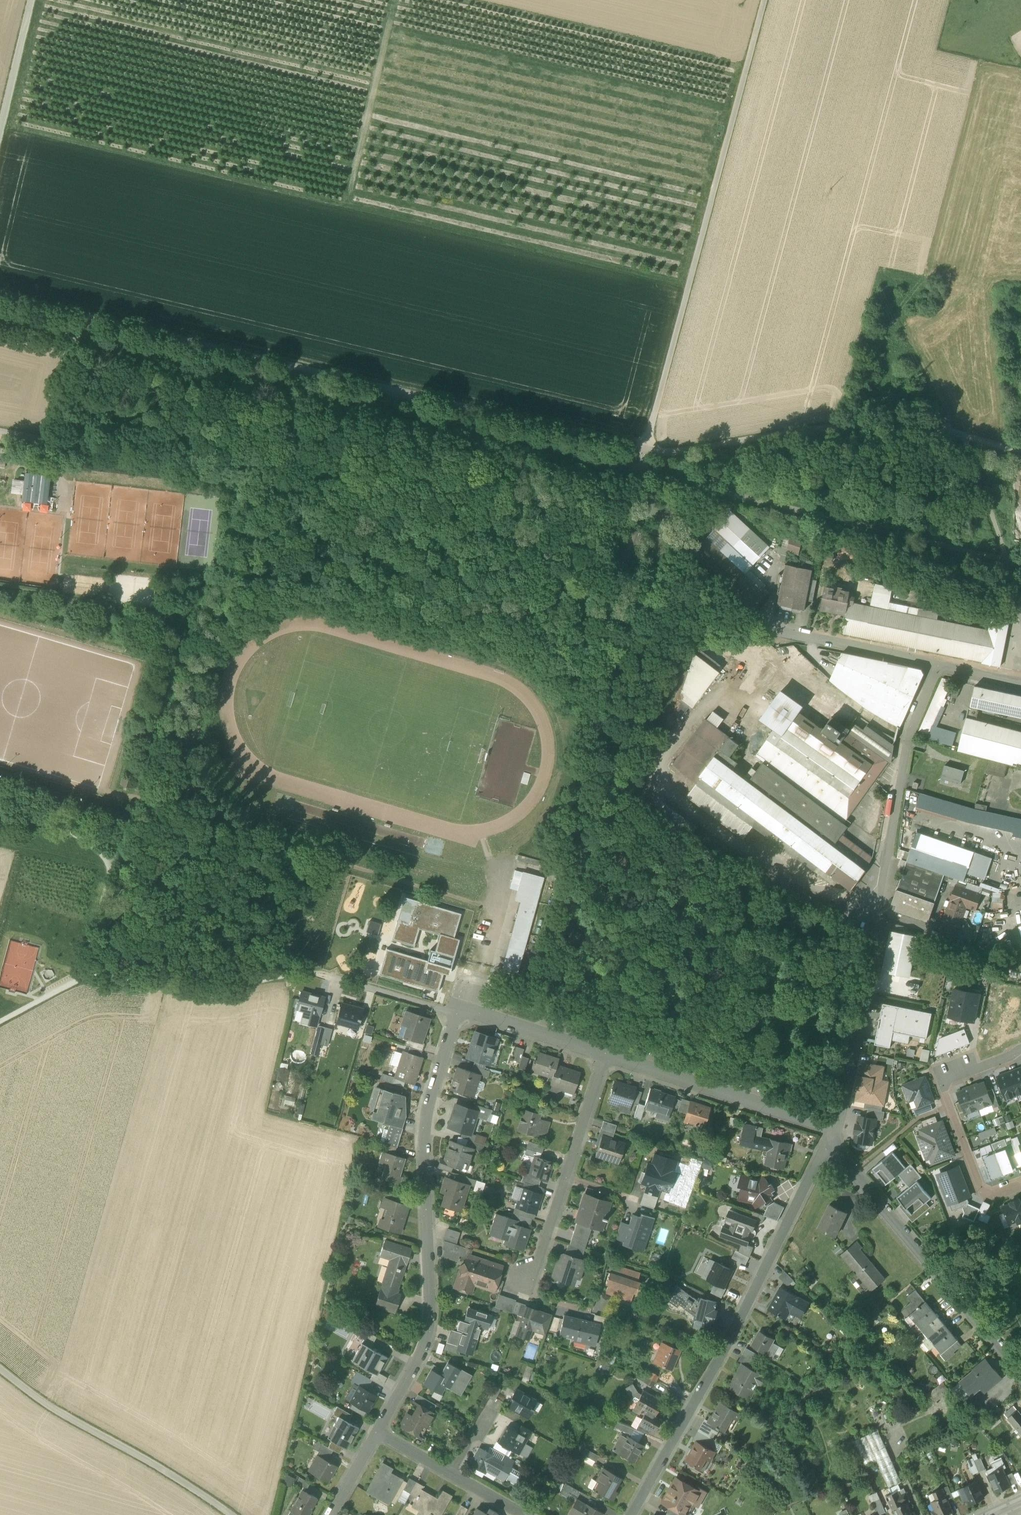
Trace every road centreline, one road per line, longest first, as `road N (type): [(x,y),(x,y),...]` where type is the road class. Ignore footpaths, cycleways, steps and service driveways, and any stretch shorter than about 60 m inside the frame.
road 1 (residential): [(939,665),(705,619),(170,459),(0,434)]
road 2 (track): [(83,315),(643,448)]
road 3 (residential): [(832,1137),(882,924),(908,751),(939,665)]
road 4 (track): [(643,448),(764,0)]
road 5 (residential): [(377,1432),(428,1332),(427,1117),(457,1014)]
road 6 (residential): [(634,1514),(832,1137)]
road 7 (track): [(643,448),(665,453),(904,423),(962,439)]
road 8 (residential): [(832,1137),(1020,1371)]
road 9 (track): [(84,977),(227,986),(316,973),(355,984)]
road 10 (unclassified): [(229,1514),(0,1372)]
road 11 (residential): [(1020,1051),(942,1082),(980,1187),(995,1197),(1020,1187)]
road 12 (residential): [(609,1057),(812,1121),(832,1137)]
road 13 (residential): [(609,1057),(536,1274)]
road 14 (residential): [(457,1014),(476,1013),(609,1057)]
road 15 (track): [(1012,583),(962,439)]
road 16 (track): [(0,128),(31,0)]

